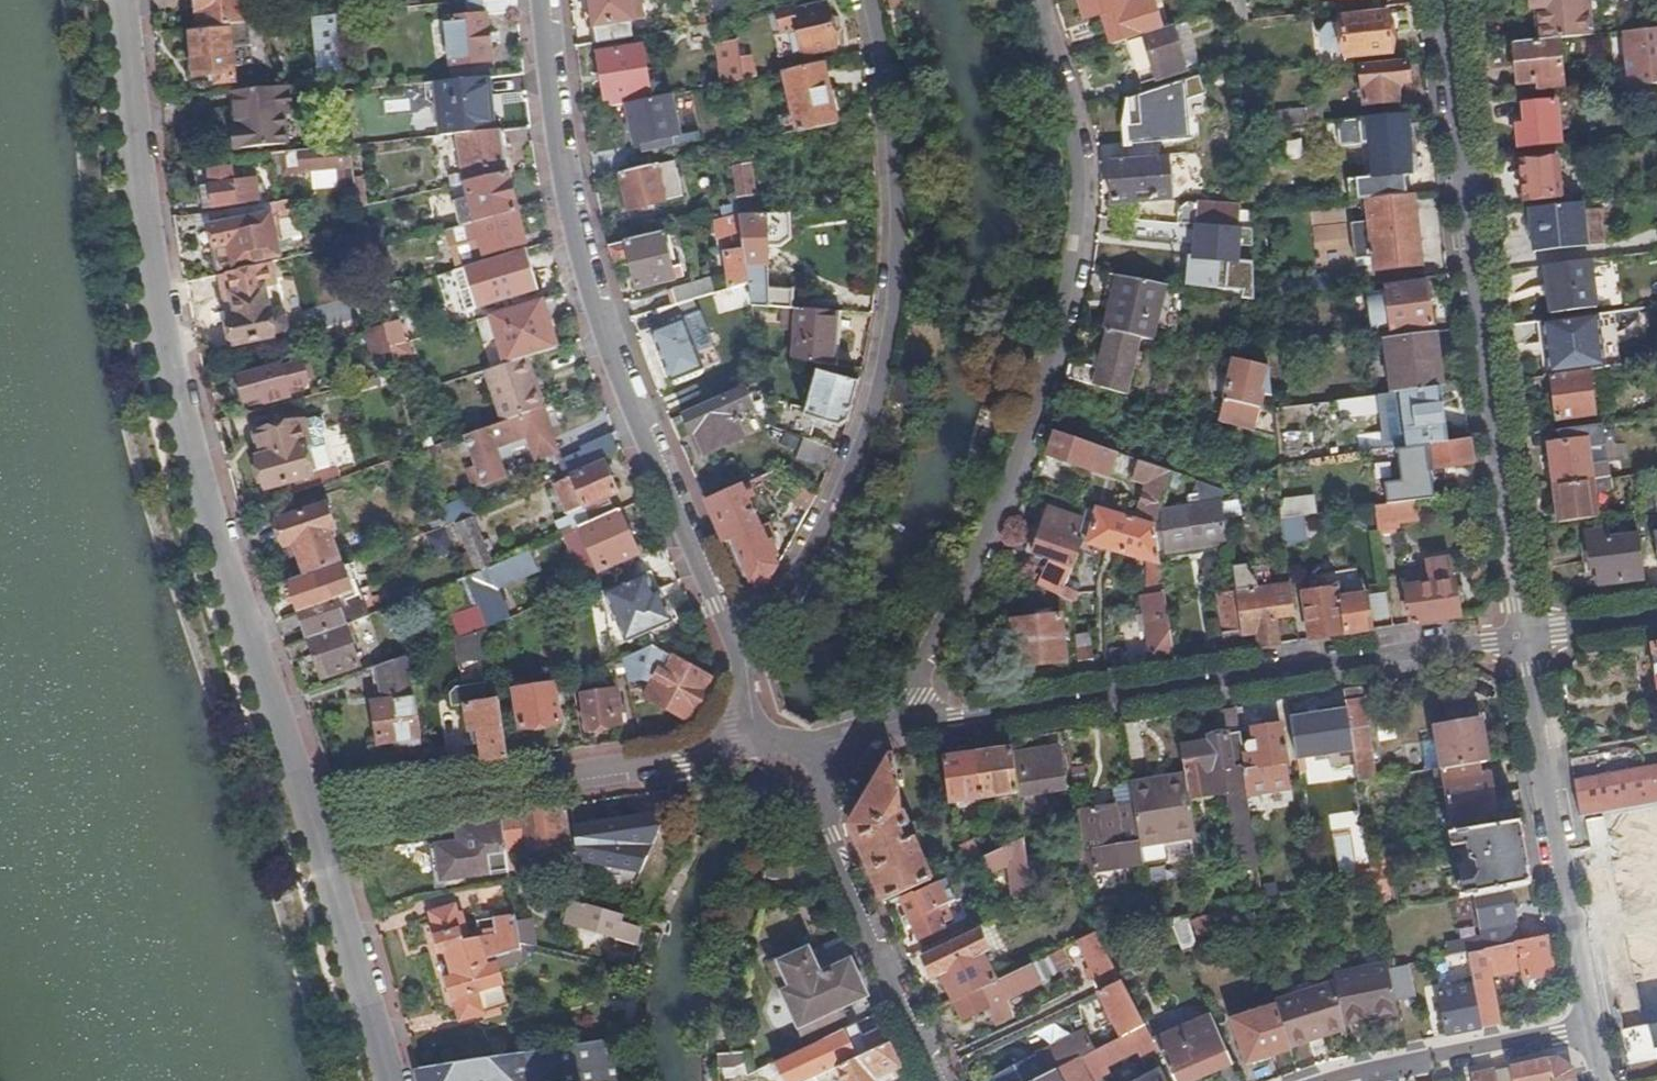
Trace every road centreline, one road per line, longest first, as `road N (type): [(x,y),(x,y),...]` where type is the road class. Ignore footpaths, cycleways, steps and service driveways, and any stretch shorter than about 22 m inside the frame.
road 1 (residential): [(124,0),(158,307),(191,453),(310,816)]
road 2 (residential): [(1037,0),(1087,178),(1071,288),(1051,374),(911,700),(911,725)]
road 3 (residential): [(542,0),(565,165),(606,320),(670,488),(749,661)]
road 4 (residential): [(866,0),(896,187),(897,282),(884,376),(840,503),(749,661)]
road 5 (residential): [(1451,0),(1524,636)]
road 6 (residential): [(911,725),(1524,636)]
road 7 (residential): [(310,816),(682,758),(744,728)]
road 8 (residential): [(1524,636),(1595,1032)]
road 9 (residential): [(946,1080),(826,839),(825,765)]
road 10 (residential): [(310,816),(390,1080)]
road 11 (residential): [(1595,1032),(1362,1080)]
road 12 (residential): [(1524,636),(1656,618)]

